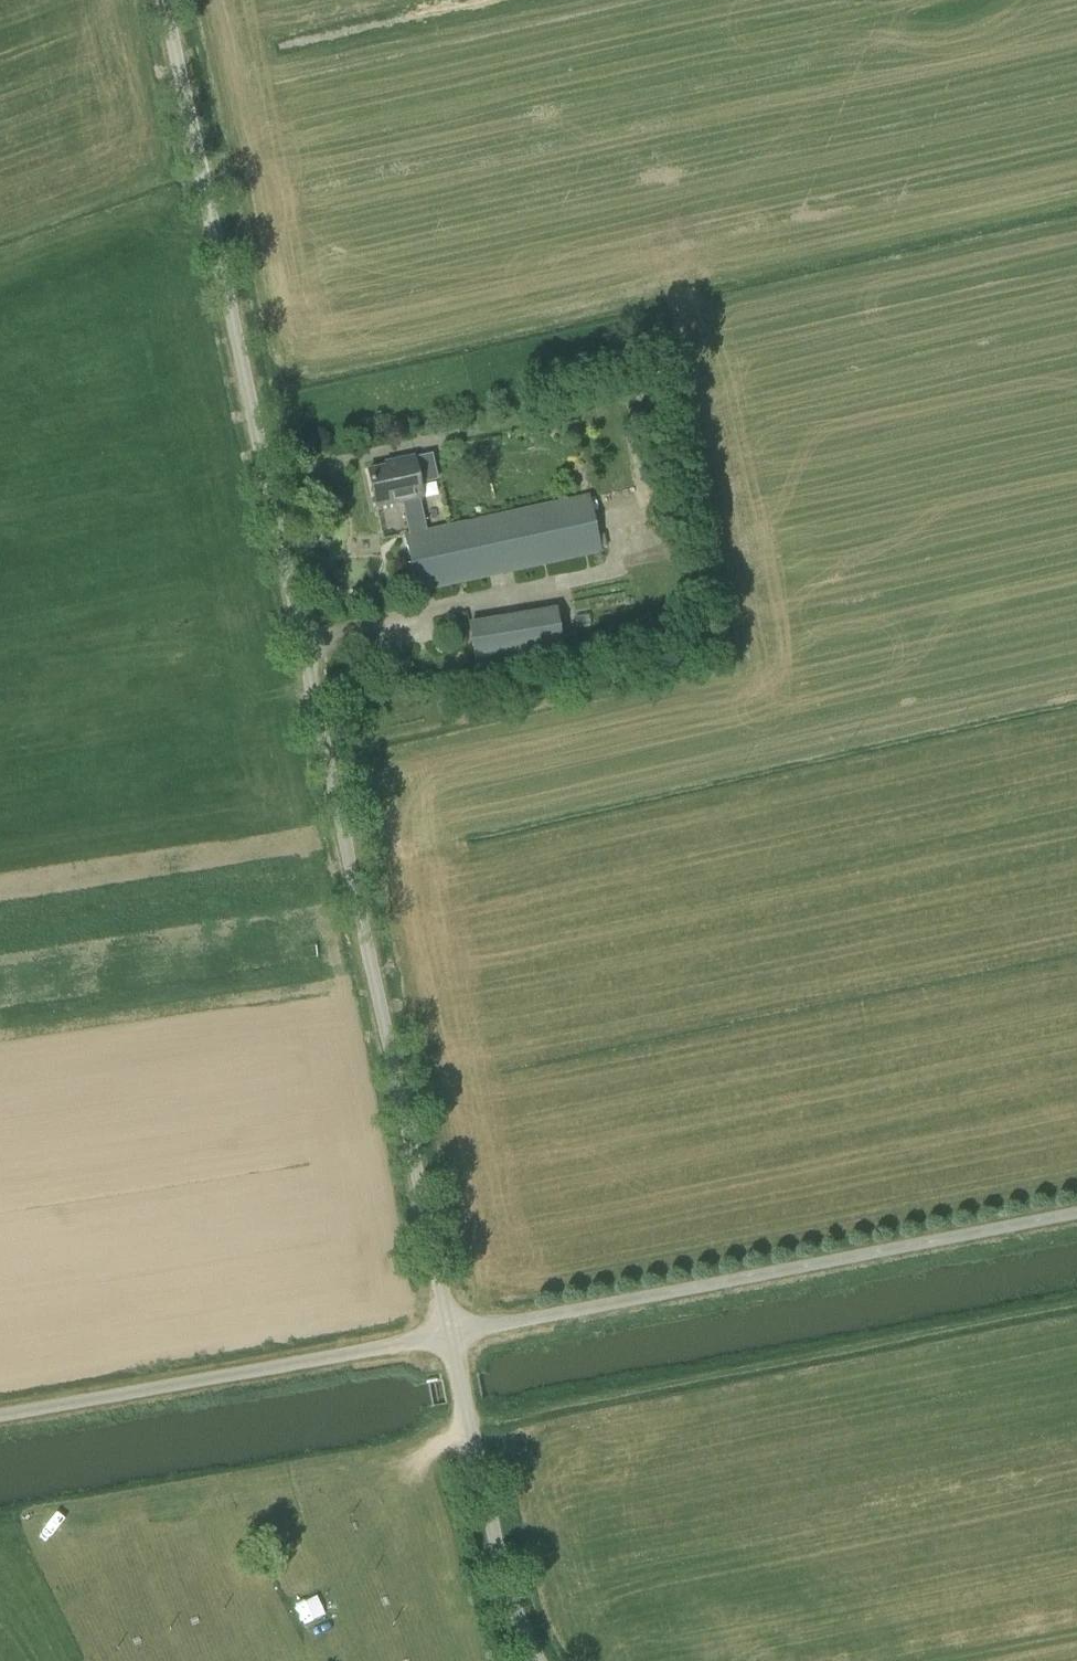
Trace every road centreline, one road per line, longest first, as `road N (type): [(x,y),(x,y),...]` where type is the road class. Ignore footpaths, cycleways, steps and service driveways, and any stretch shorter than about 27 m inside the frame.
road 1 (unclassified): [(451,1334),(172,0)]
road 2 (unclassified): [(451,1334),(1076,1209)]
road 3 (unclassified): [(0,1415),(451,1334)]
road 4 (unclassified): [(540,1660),(496,1556),(451,1334)]

